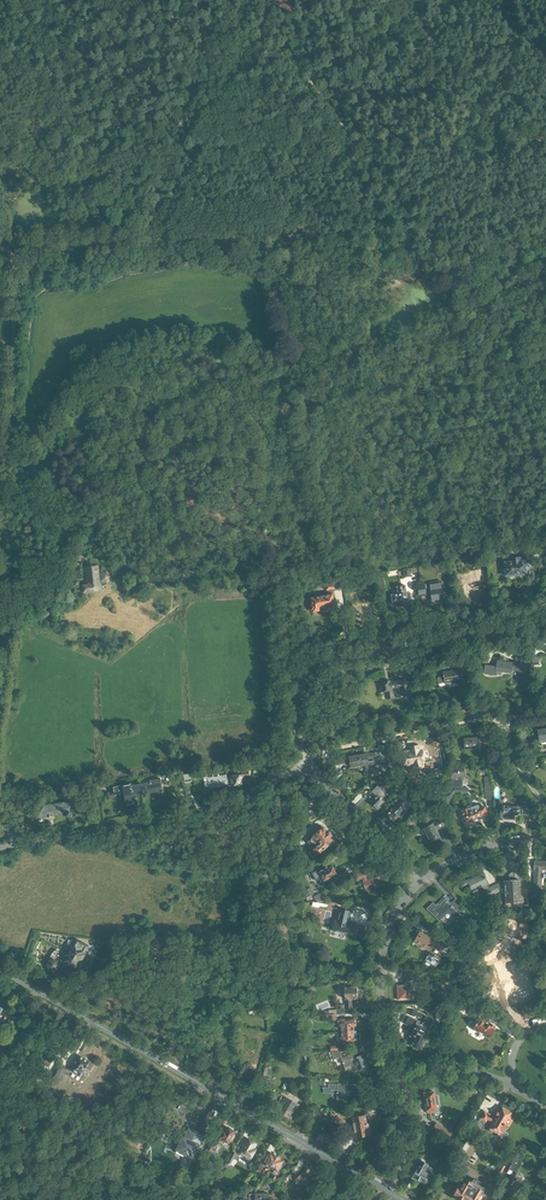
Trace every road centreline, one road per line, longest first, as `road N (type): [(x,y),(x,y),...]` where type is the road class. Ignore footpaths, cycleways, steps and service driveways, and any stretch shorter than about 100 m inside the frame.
road 1 (tertiary): [(350,1174),(0,970)]
road 2 (residential): [(299,765),(297,707),(311,667),(545,622)]
road 3 (residential): [(299,765),(223,808),(22,843)]
road 4 (unclassified): [(5,472),(15,268),(0,235)]
road 5 (residential): [(0,684),(5,472)]
road 6 (residential): [(392,1074),(378,1012),(376,951),(417,882)]
road 7 (residential): [(417,882),(307,760),(299,765)]
road 8 (residential): [(417,882),(487,847),(545,837)]
road 9 (residential): [(512,1087),(473,1069),(392,1074)]
road 10 (residential): [(383,1192),(400,1127),(392,1074)]

